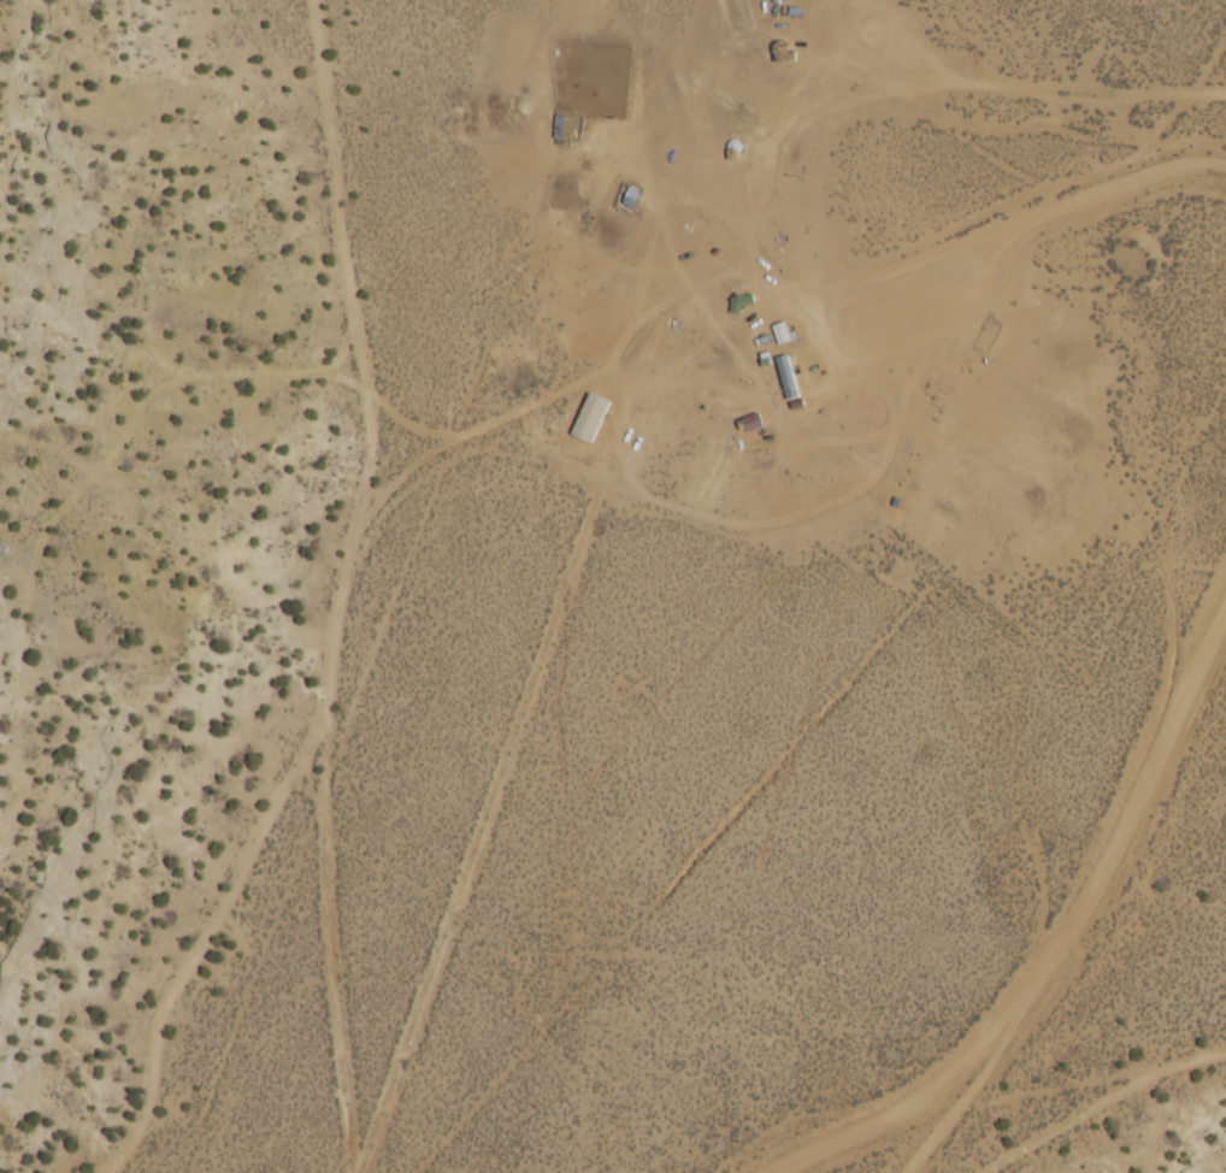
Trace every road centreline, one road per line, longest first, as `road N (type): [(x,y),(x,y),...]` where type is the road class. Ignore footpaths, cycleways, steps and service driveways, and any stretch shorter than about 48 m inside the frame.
road 1 (track): [(358,0),(369,442),(331,630),(322,783),(354,1172)]
road 2 (tertiary): [(772,1172),(902,1110),(959,1071),(1037,983),(1225,642)]
road 3 (track): [(758,272),(749,234),(774,143),(825,111),(933,86),(1225,94)]
road 4 (track): [(605,370),(749,234),(665,179),(644,155),(633,117),(641,88),(673,66),(713,64),(755,82),(771,111),(774,143)]
road 5 (track): [(324,709),(166,1000),(146,1112),(103,1172)]
road 6 (track): [(353,531),(411,466),(467,432),(668,336),(784,296)]
road 7 (track): [(1225,171),(1153,179),(784,296),(758,272)]
road 8 (track): [(1225,1045),(1154,1066),(982,1172)]
road 9 (tertiary): [(1037,983),(1007,1041),(904,1172)]

